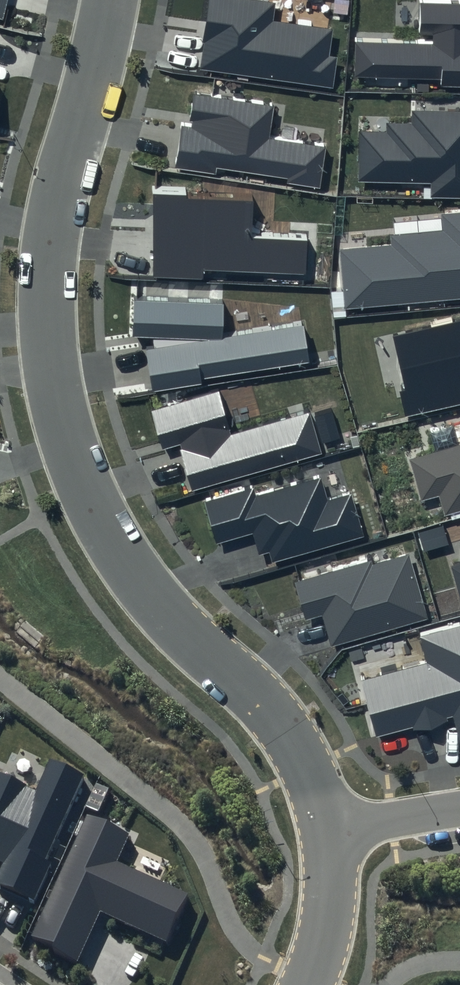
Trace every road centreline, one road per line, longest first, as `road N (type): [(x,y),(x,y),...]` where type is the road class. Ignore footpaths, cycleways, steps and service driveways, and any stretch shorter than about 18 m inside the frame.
road 1 (residential): [(332,831),(322,792),(283,721),(166,614),(124,558),(87,496),(60,424),(47,343),(49,266),(113,0)]
road 2 (residential): [(307,984),(330,910),(332,831)]
road 3 (residential): [(332,831),(459,810)]

